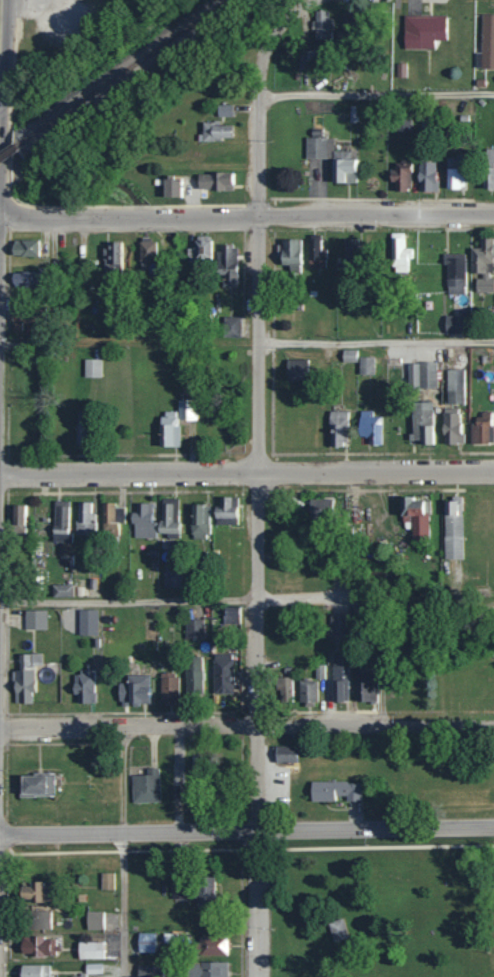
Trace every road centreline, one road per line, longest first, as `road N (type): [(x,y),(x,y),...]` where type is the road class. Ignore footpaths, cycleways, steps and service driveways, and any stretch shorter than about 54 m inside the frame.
road 1 (residential): [(257,976),(256,91),(261,34),(287,0)]
road 2 (residential): [(493,718),(0,728)]
road 3 (residential): [(493,469),(0,476)]
road 4 (residential): [(493,214),(0,216)]
road 5 (residential): [(0,828),(493,829)]

